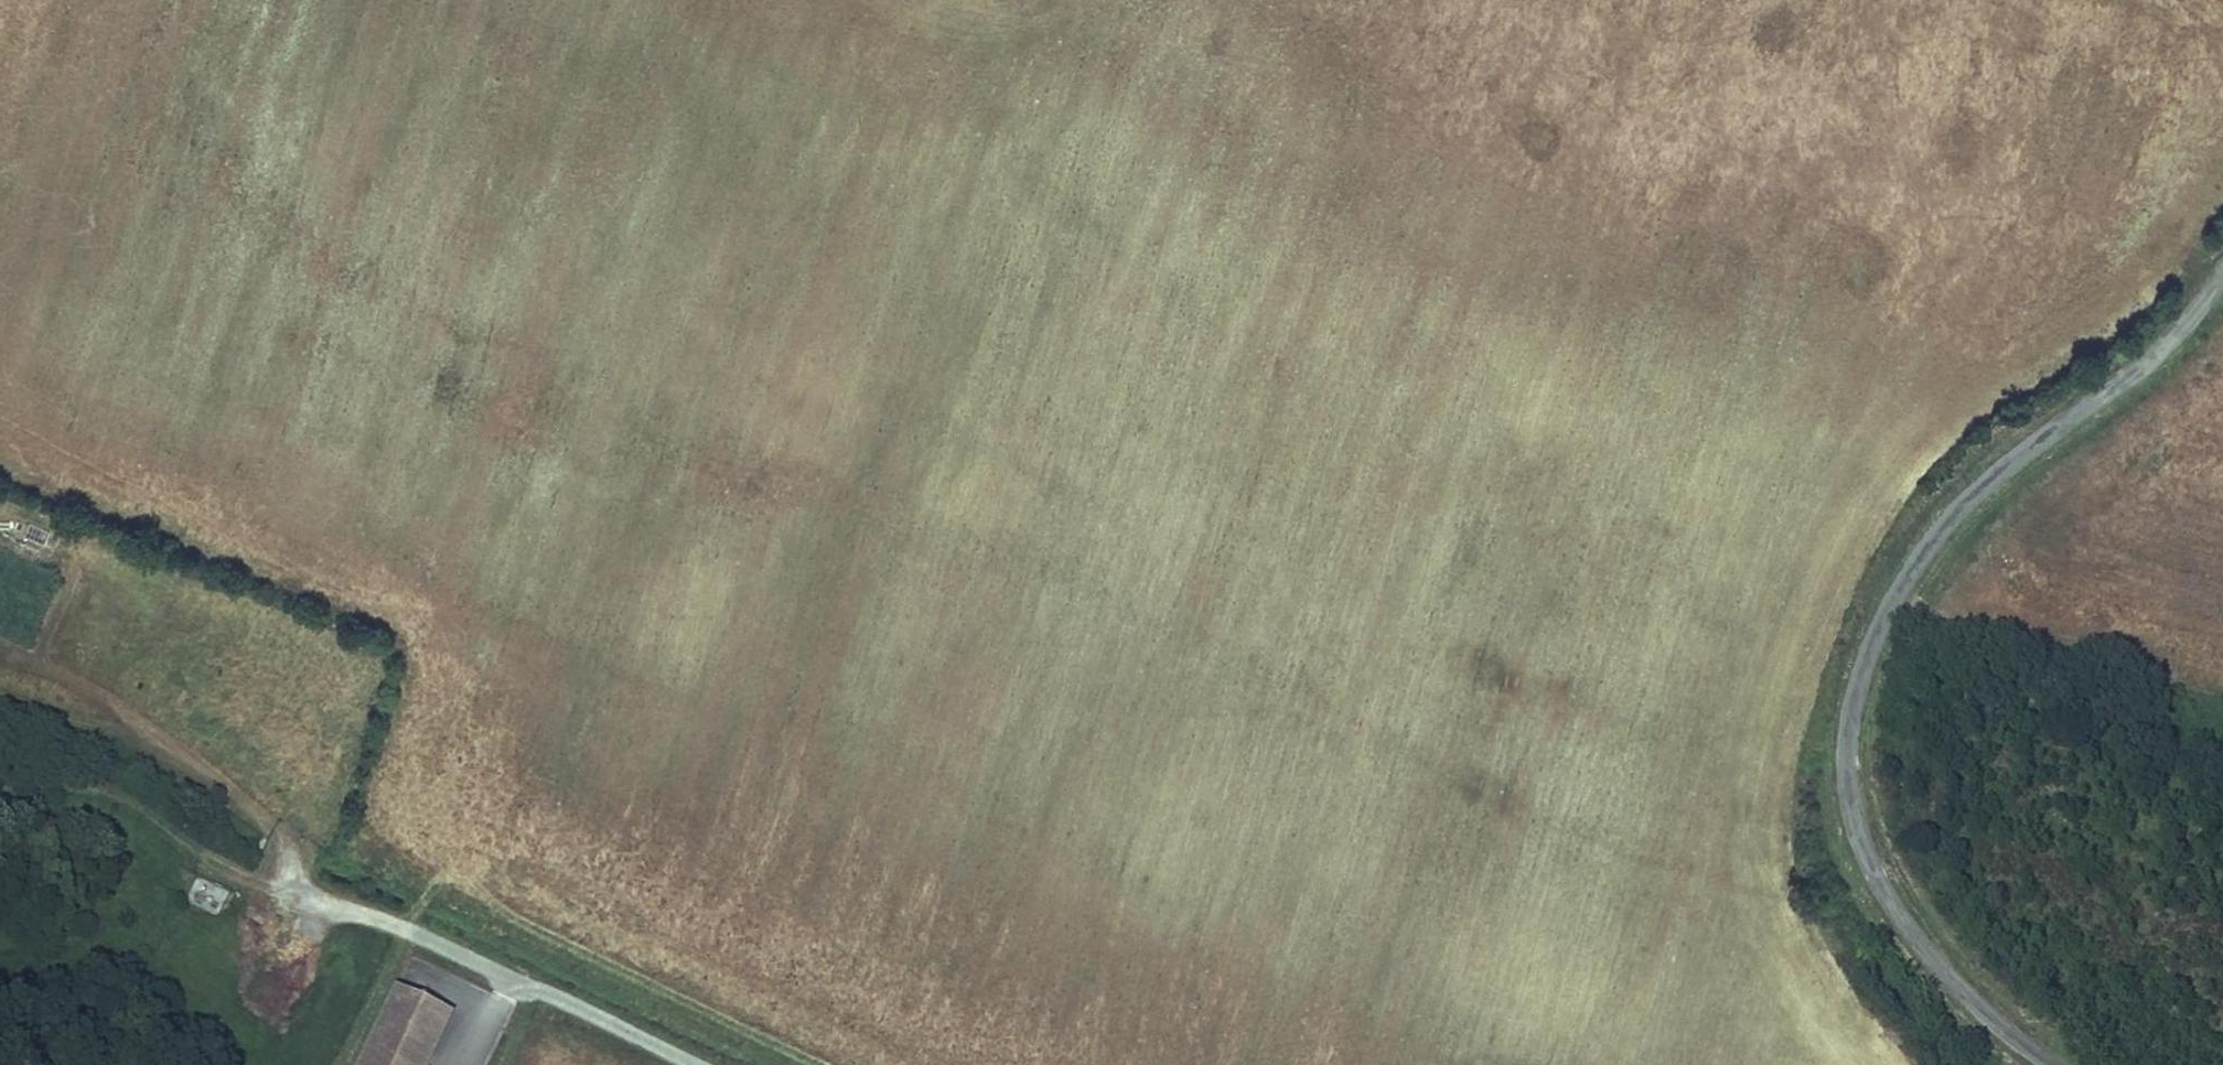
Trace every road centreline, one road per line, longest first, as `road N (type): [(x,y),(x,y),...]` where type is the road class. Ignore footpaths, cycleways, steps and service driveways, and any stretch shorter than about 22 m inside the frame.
road 1 (unclassified): [(2222,272),(2148,361),(2043,435),(1952,514),(1875,627),(1849,722),(1850,799),(1875,874),(1947,974),(2052,1064)]
road 2 (track): [(0,782),(115,798),(191,849),(400,922),(695,1064)]

